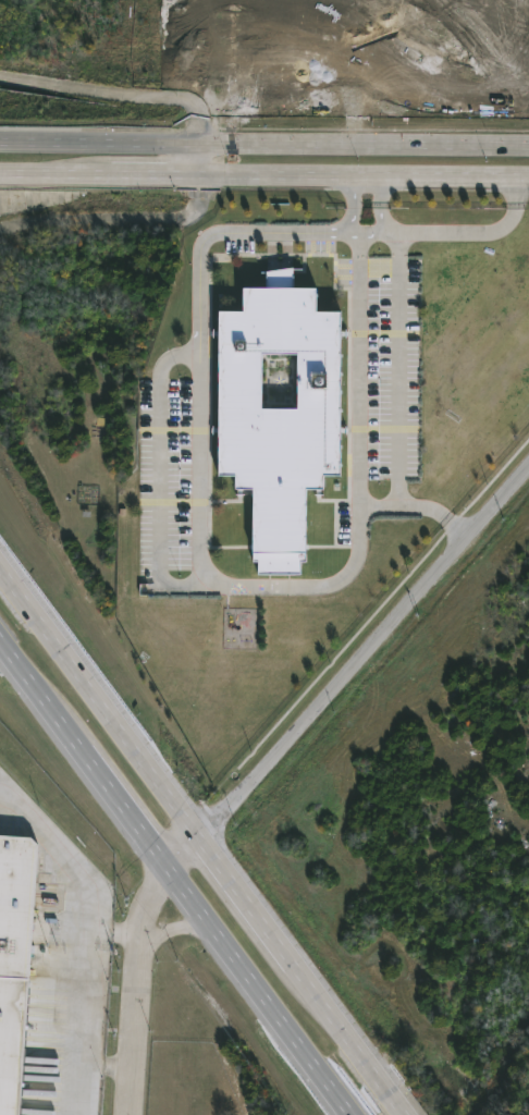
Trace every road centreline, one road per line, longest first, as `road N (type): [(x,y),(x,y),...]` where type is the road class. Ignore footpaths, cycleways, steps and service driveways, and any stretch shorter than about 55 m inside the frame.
road 1 (primary): [(406,1114),(0,572)]
road 2 (residential): [(528,474),(199,844),(169,868),(150,899),(140,960)]
road 3 (primary): [(0,640),(355,1114)]
road 4 (primary): [(528,147),(198,144)]
road 5 (primary): [(199,170),(528,179)]
road 6 (residential): [(0,225),(181,218),(195,206),(199,170)]
road 7 (residential): [(198,144),(197,114),(177,97),(0,77)]
road 8 (primary): [(0,173),(199,170)]
road 9 (primary): [(198,144),(0,144)]
road 10 (residential): [(129,1114),(140,960)]

